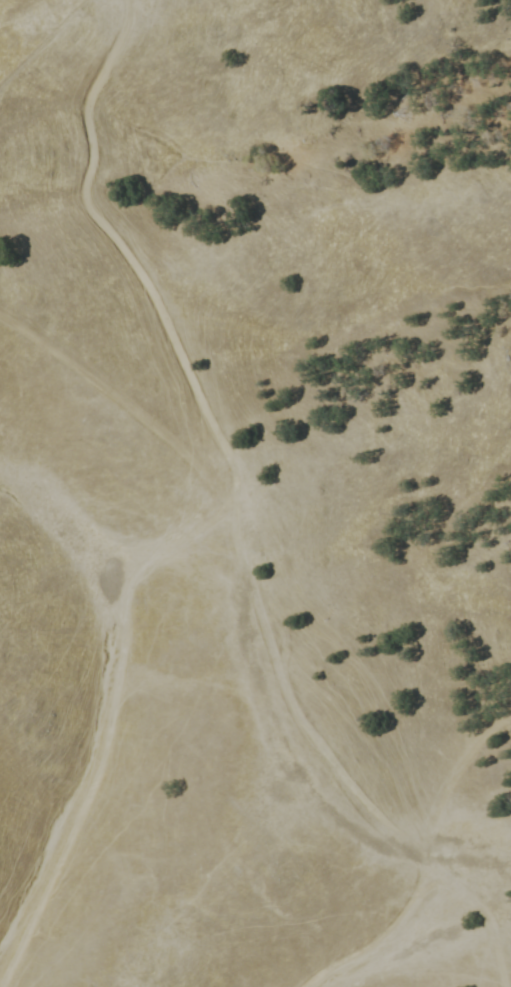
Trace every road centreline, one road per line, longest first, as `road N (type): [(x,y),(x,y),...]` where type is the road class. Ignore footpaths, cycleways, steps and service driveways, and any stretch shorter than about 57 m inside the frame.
road 1 (track): [(416,852),(302,725),(236,548),(234,472),(143,280),(82,192),(91,143),(83,113),(127,19),(126,0)]
road 2 (track): [(1,986),(103,759),(123,614),(138,565),(235,502)]
road 3 (track): [(231,505),(143,420),(0,316)]
road 4 (track): [(302,986),(404,909),(418,886),(416,852)]
road 5 (track): [(506,716),(439,790),(427,862)]
road 6 (track): [(416,852),(484,916),(508,986)]

